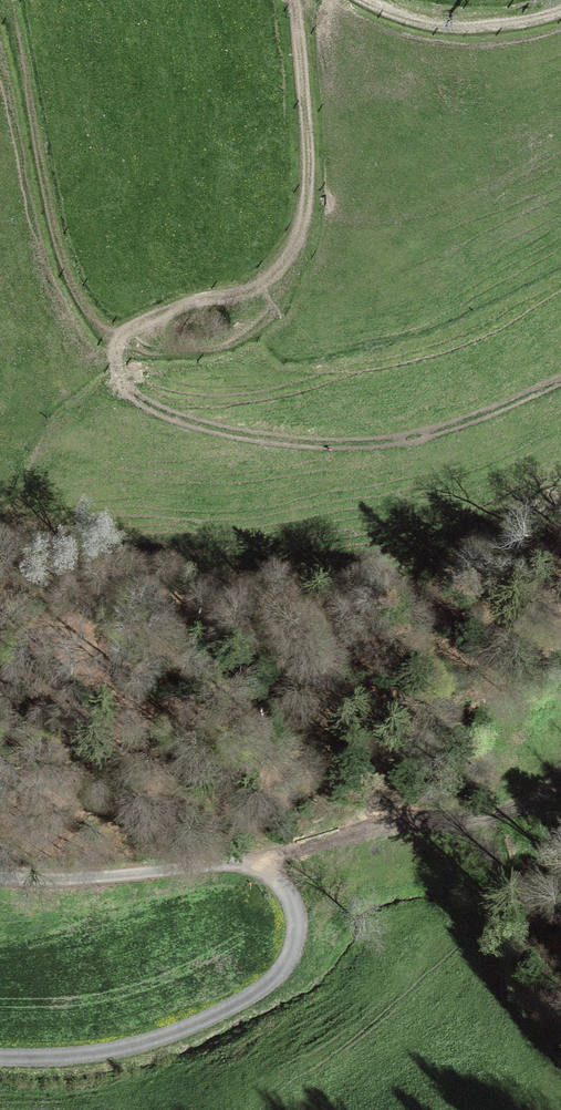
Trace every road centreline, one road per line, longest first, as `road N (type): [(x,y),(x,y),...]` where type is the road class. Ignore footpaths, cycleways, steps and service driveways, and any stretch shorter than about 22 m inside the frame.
road 1 (track): [(560,384),(434,436),(326,446),(268,440),(158,411),(121,382),(115,350),(127,335),(183,305),(239,293),(299,238),(310,179),(293,0)]
road 2 (track): [(0,1057),(111,1051),(210,1017),(276,975),(297,925),(285,889),(248,866),(0,878)]
road 3 (track): [(262,871),(352,832),(506,811),(560,777)]
road 4 (track): [(365,0),(431,25),(481,30),(560,13)]

